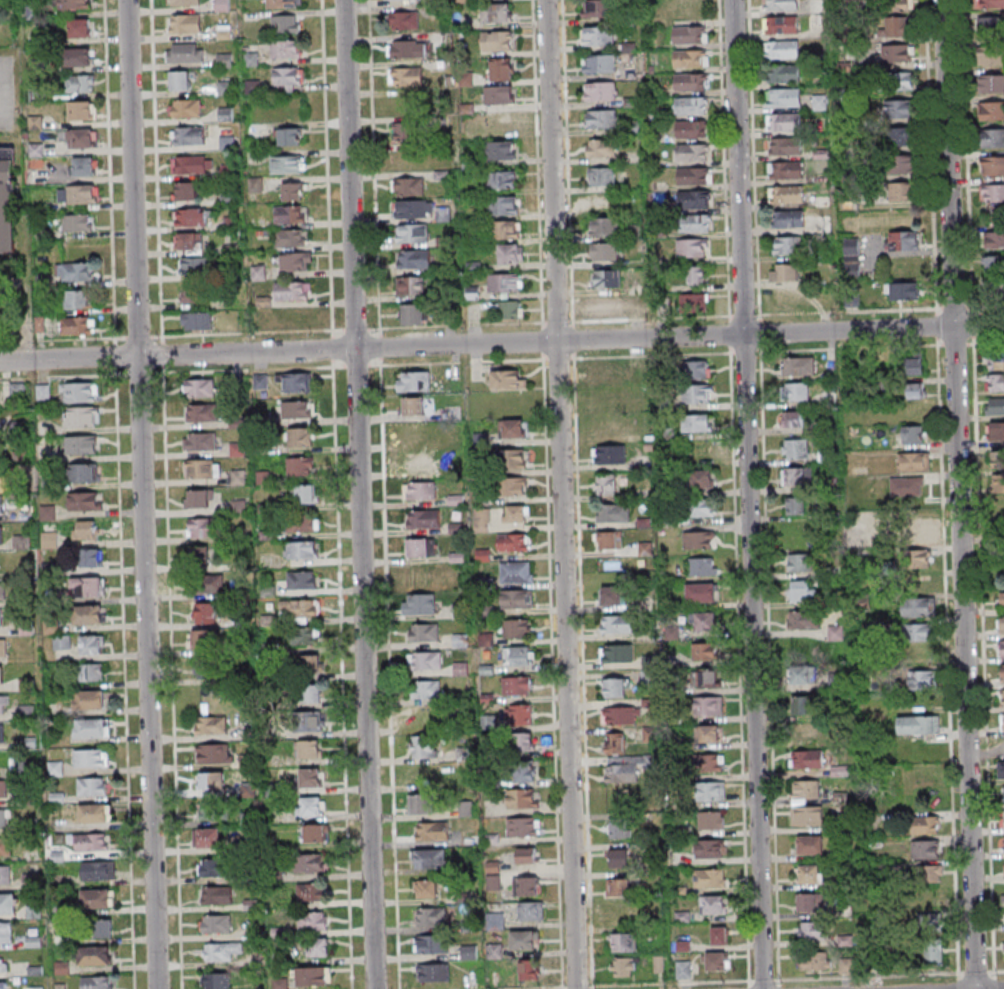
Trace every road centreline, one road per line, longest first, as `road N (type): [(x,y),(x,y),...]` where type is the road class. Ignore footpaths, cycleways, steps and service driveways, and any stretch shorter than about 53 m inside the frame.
road 1 (residential): [(1003,325),(0,360)]
road 2 (residential): [(974,988),(943,0)]
road 3 (residential): [(156,988),(126,0)]
road 4 (residential): [(373,988),(344,0)]
road 5 (residential): [(762,988),(733,0)]
road 6 (residential): [(576,988),(549,0)]

